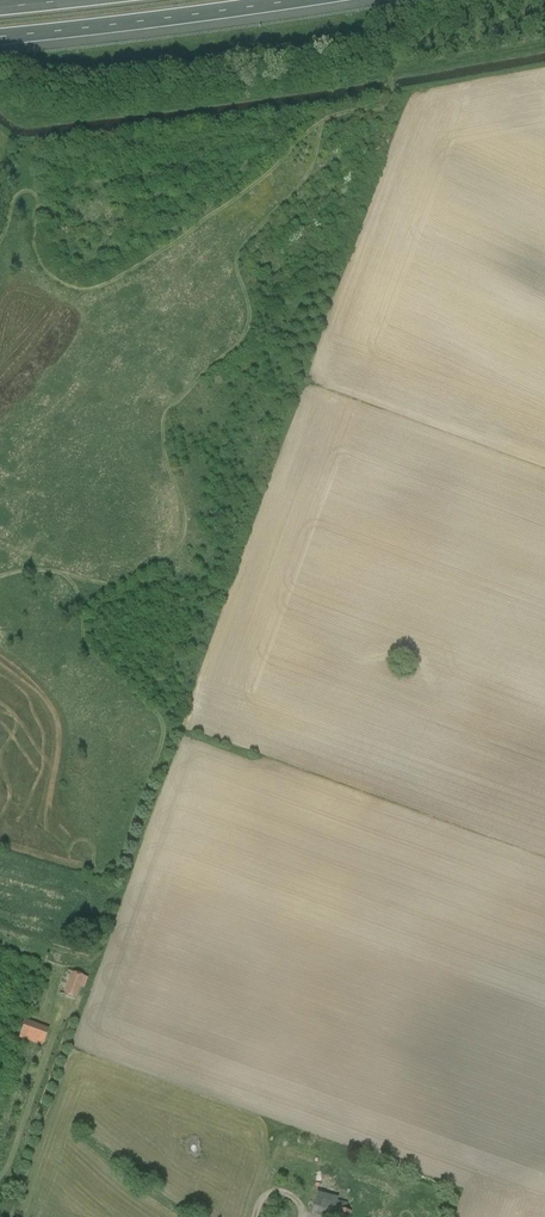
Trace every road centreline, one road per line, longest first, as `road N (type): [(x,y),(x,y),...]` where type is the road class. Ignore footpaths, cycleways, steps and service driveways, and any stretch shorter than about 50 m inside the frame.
road 1 (motorway): [(0,35),(290,0)]
road 2 (track): [(0,1178),(55,1026),(69,952)]

